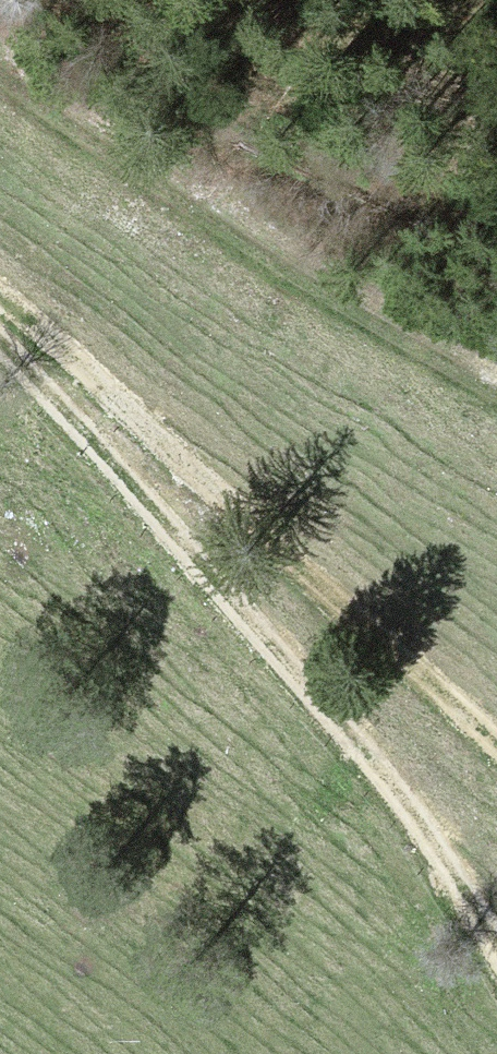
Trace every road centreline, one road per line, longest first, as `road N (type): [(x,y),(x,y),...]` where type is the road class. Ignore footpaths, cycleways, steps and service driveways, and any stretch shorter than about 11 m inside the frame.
road 1 (track): [(0,346),(231,597),(347,739),(496,955)]
road 2 (track): [(496,746),(0,297)]
road 3 (track): [(0,48),(226,227),(350,309),(496,389)]

